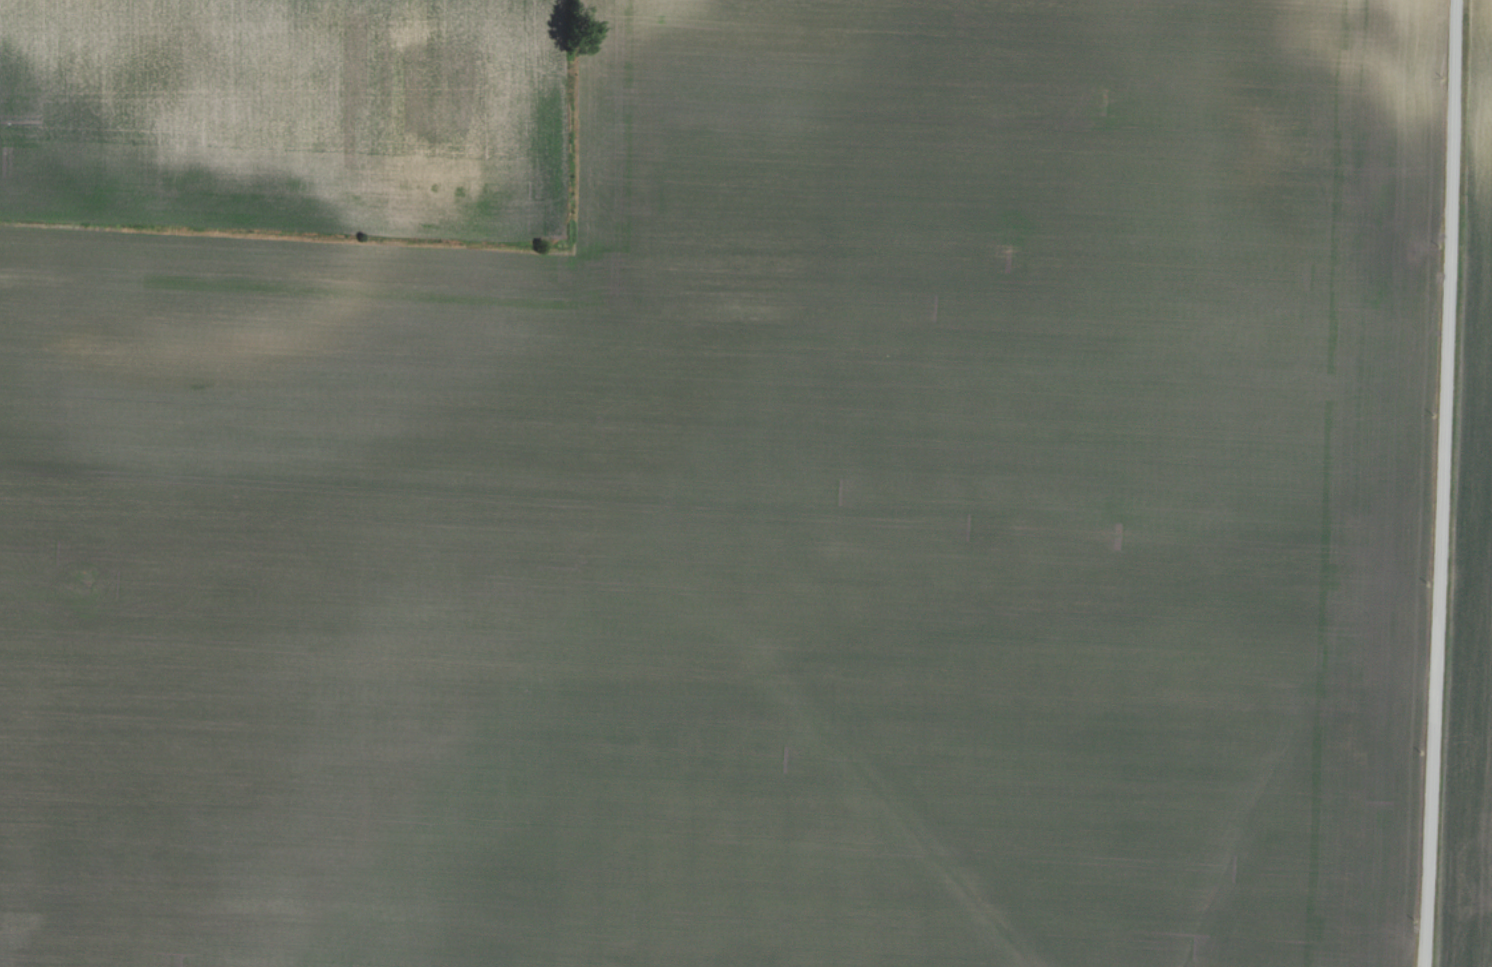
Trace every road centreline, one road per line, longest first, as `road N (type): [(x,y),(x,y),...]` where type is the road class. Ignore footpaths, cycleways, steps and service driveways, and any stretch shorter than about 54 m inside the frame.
road 1 (residential): [(1425,966),(1450,0)]

